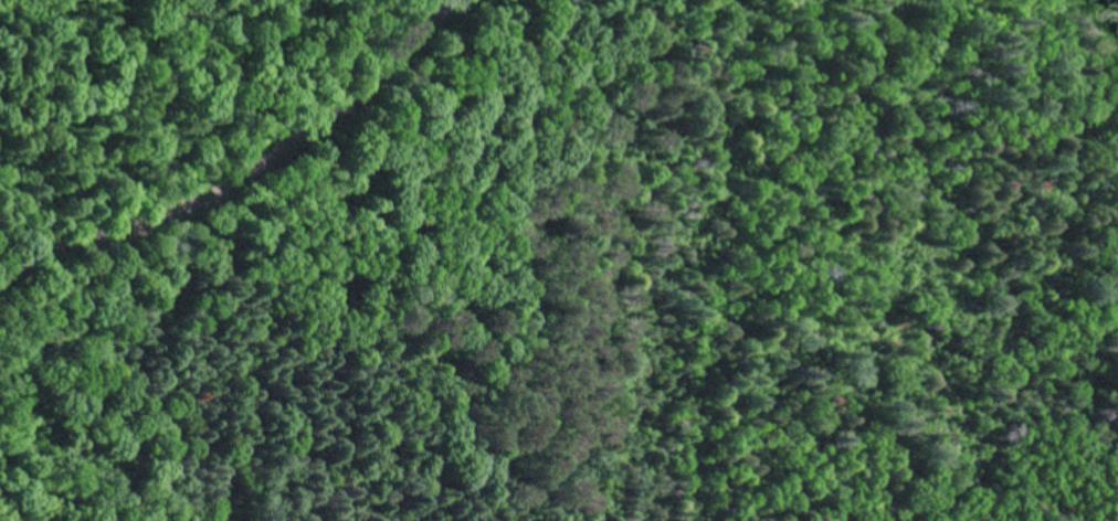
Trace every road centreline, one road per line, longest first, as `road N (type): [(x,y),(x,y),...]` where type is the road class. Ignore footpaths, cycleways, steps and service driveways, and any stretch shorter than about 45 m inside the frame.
road 1 (residential): [(466,0),(325,131),(21,313),(0,335)]

